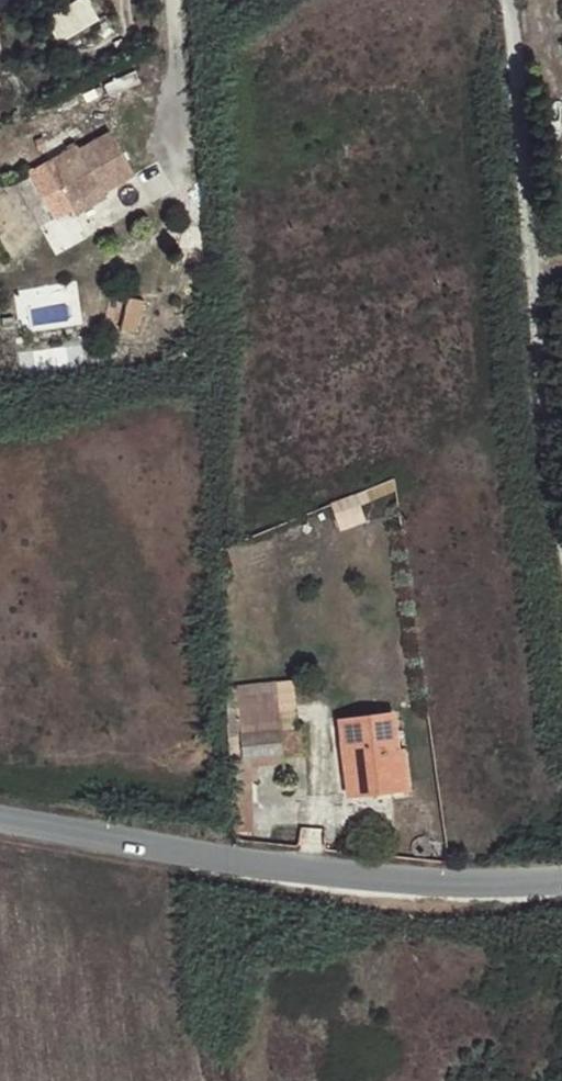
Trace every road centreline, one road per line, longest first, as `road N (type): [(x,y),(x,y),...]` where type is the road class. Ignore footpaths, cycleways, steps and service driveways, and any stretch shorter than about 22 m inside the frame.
road 1 (unclassified): [(561,879),(473,884),(377,876),(0,817)]
road 2 (unclassified): [(561,543),(540,426),(522,142),(502,0)]

